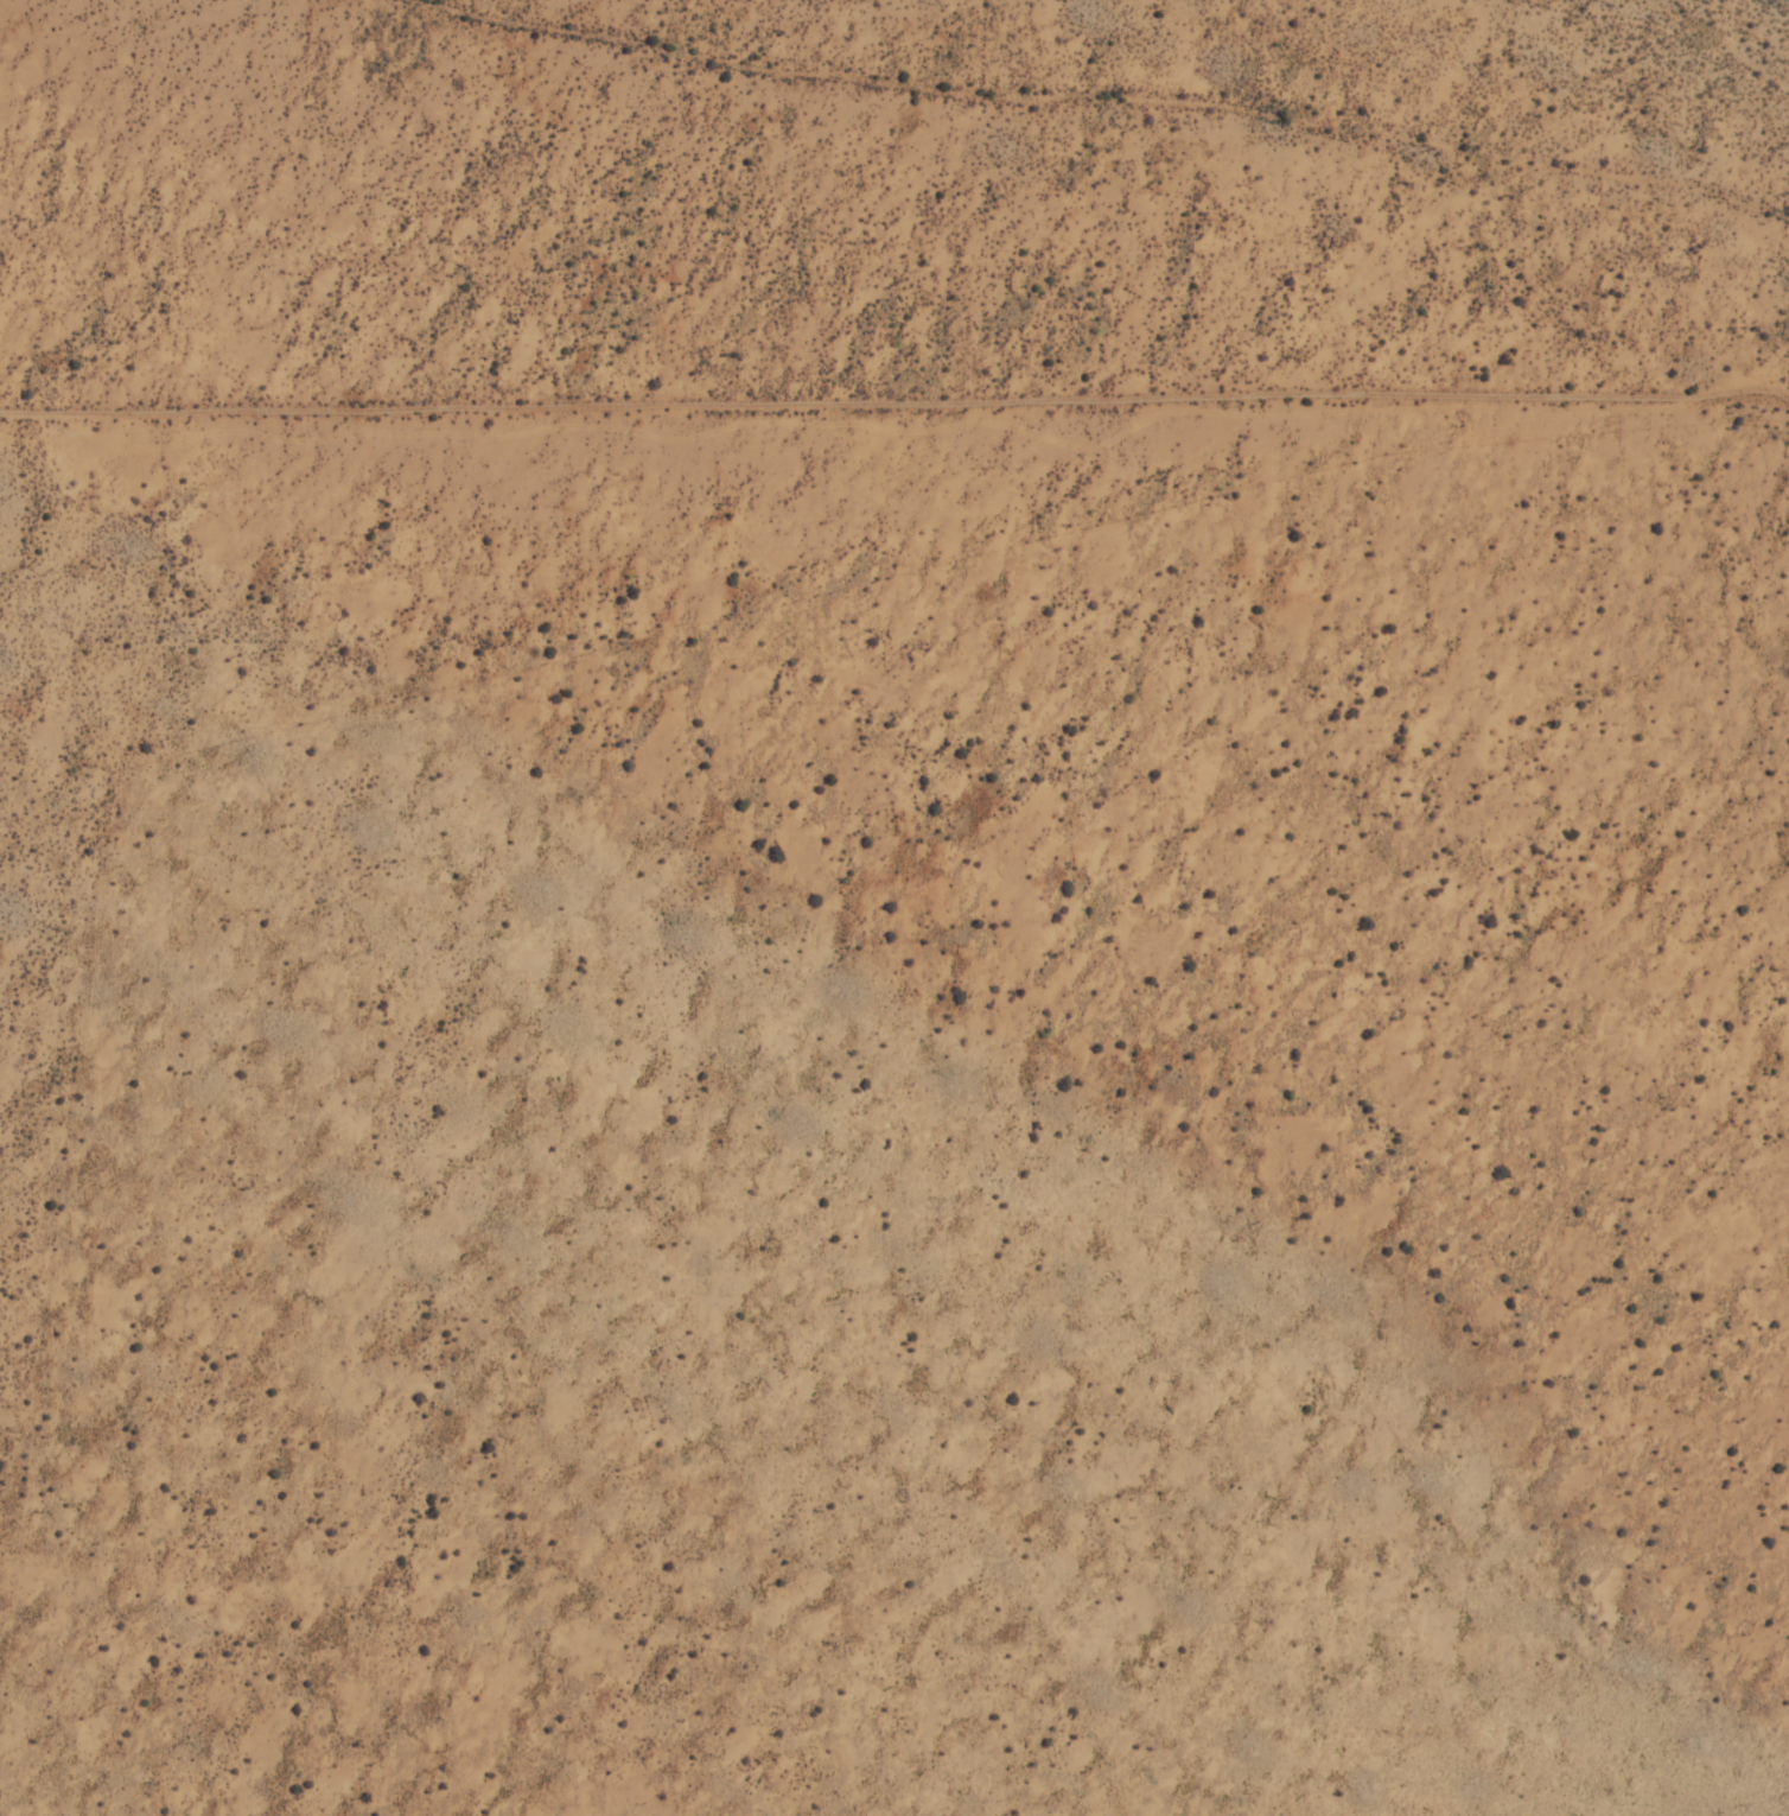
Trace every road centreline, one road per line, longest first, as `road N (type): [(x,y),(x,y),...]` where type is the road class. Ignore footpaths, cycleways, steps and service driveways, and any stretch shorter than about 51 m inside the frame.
road 1 (track): [(1788,399),(1599,363),(153,423),(0,421)]
road 2 (track): [(1710,72),(1689,59),(1314,0)]
road 3 (track): [(1673,376),(1666,315),(1712,133),(1710,72)]

